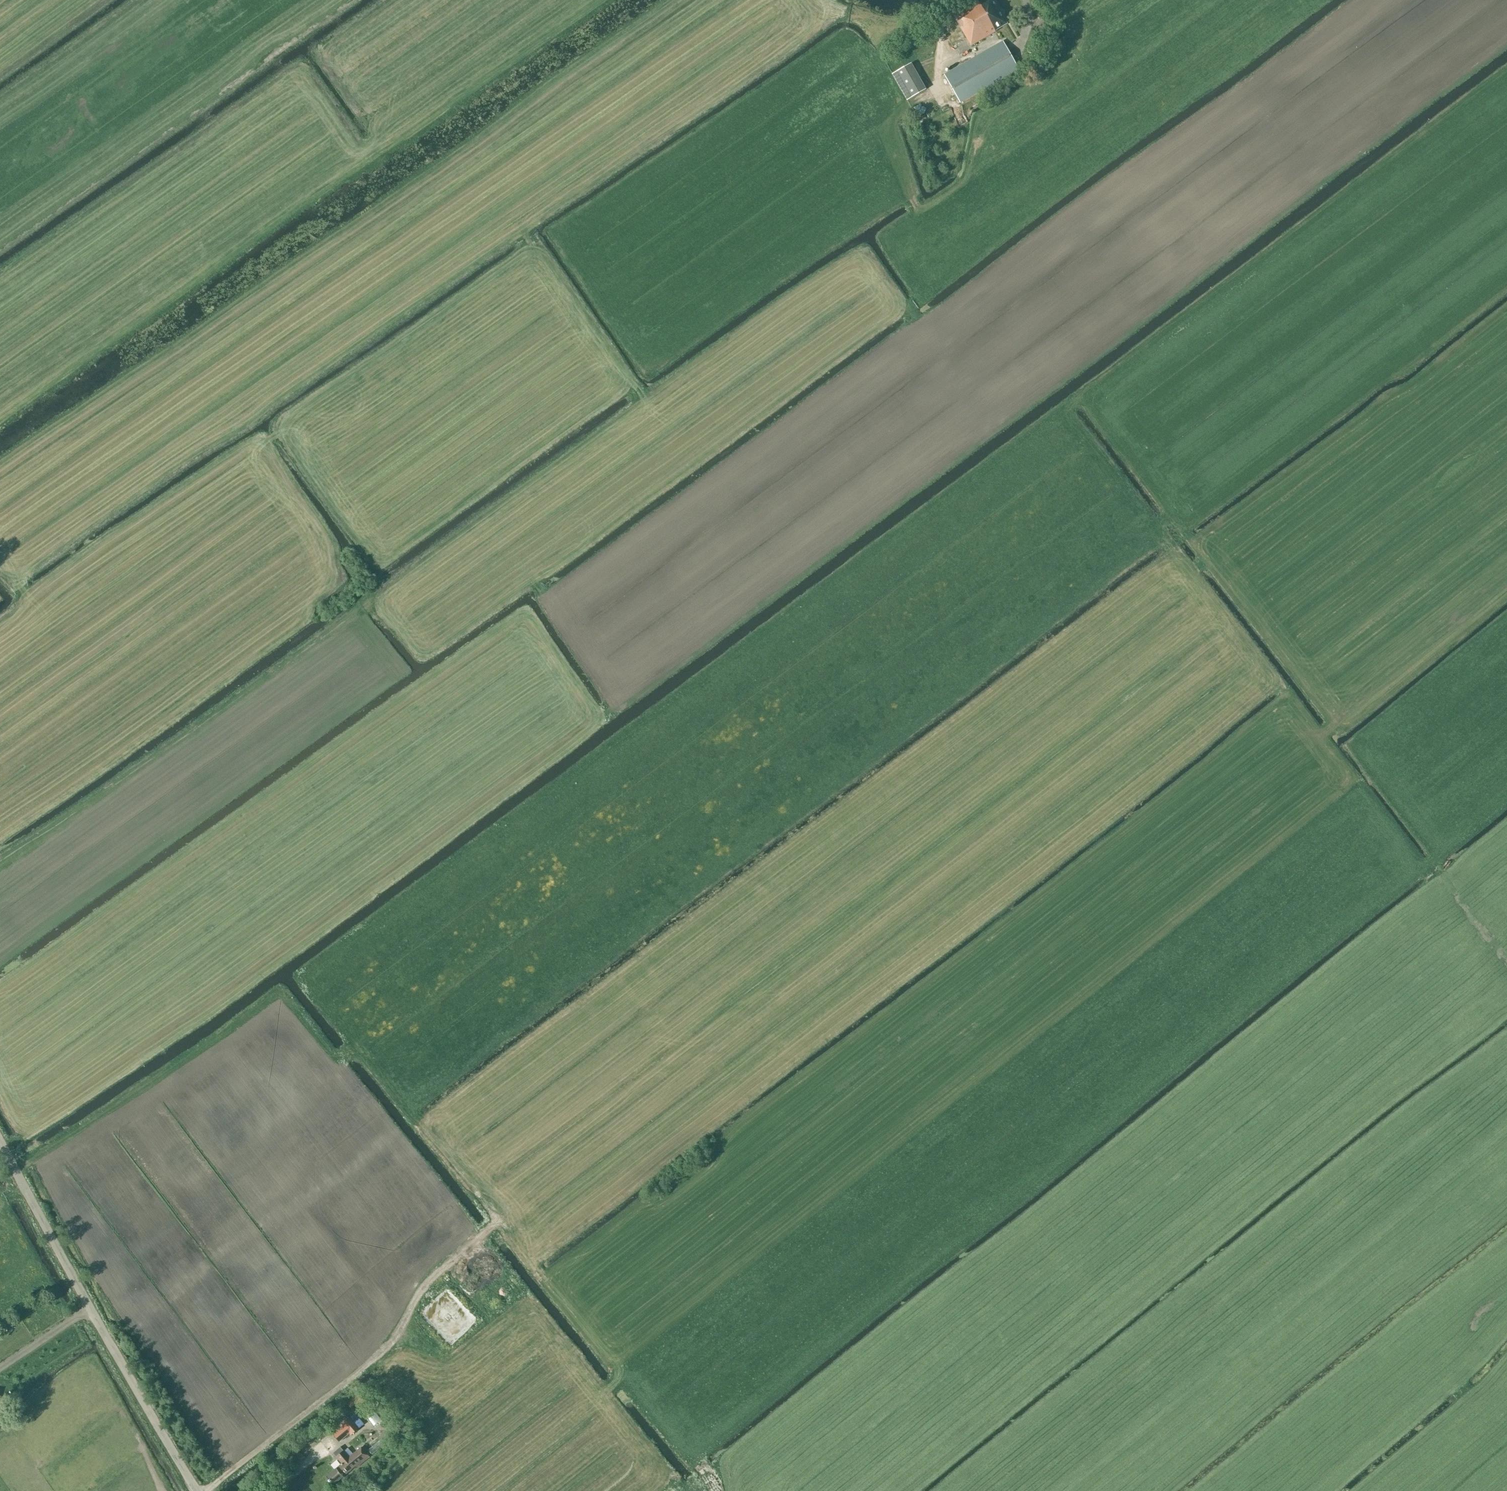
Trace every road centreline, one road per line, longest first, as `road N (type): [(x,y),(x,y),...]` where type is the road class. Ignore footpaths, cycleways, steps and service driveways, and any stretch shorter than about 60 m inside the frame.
road 1 (unclassified): [(196,1490),(0,1141)]

